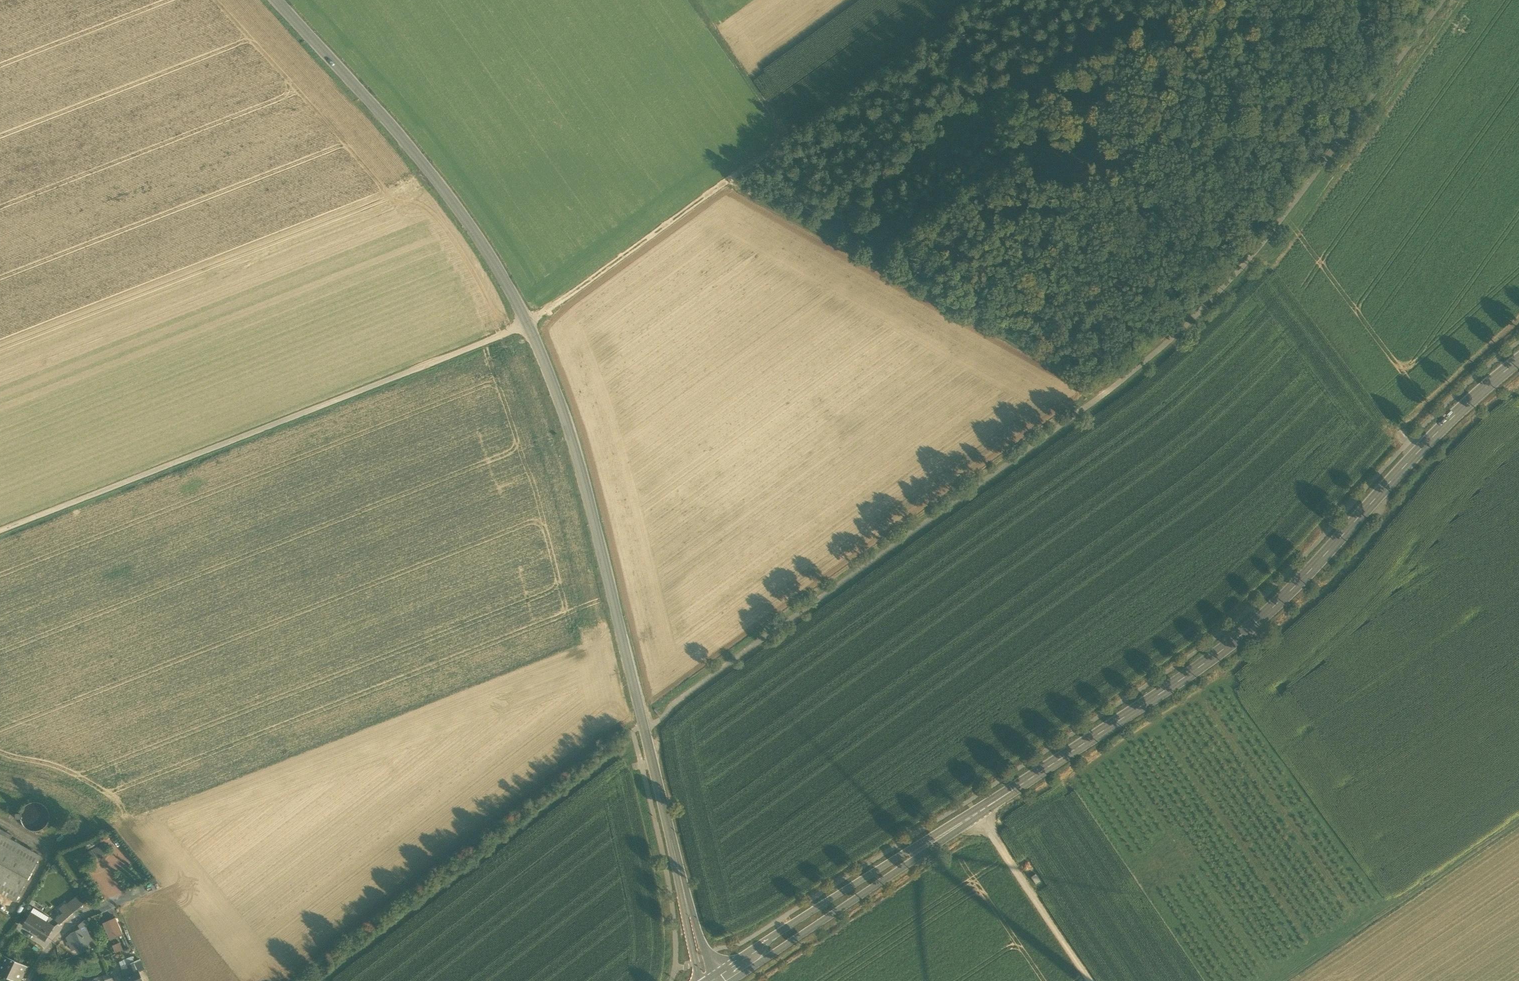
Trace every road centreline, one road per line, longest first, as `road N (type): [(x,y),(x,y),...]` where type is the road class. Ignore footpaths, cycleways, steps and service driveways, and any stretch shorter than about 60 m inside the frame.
road 1 (secondary): [(276,0),(437,182),(528,324),(575,454),(706,980)]
road 2 (secondary): [(718,980),(1196,670),(1264,616),(1412,457),(1518,360)]
road 3 (track): [(725,183),(528,324),(0,530)]
road 4 (track): [(725,183),(1104,392)]
road 5 (track): [(982,0),(725,183)]
road 6 (track): [(1089,980),(976,814)]
road 7 (track): [(790,137),(692,0)]

